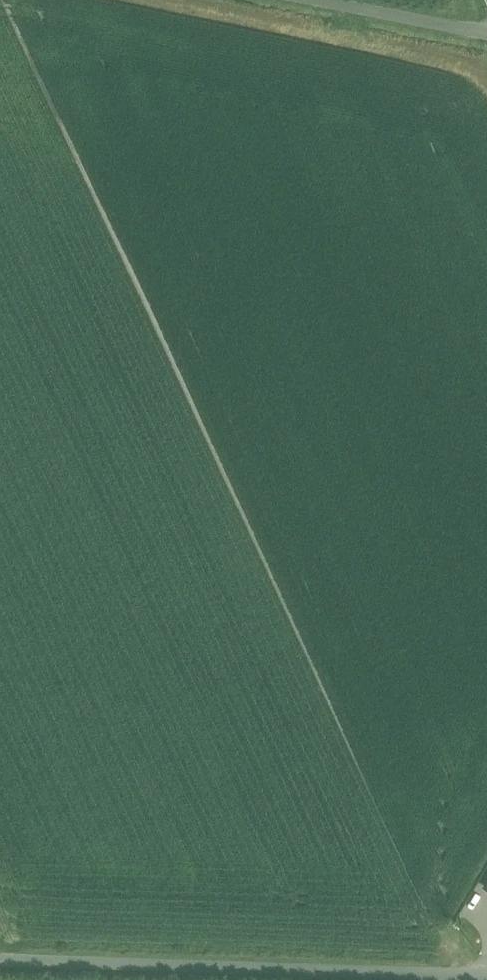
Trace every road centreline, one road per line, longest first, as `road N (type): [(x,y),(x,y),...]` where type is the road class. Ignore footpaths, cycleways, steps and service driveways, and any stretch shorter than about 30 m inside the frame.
road 1 (unclassified): [(0,958),(486,972)]
road 2 (residential): [(331,0),(486,31)]

